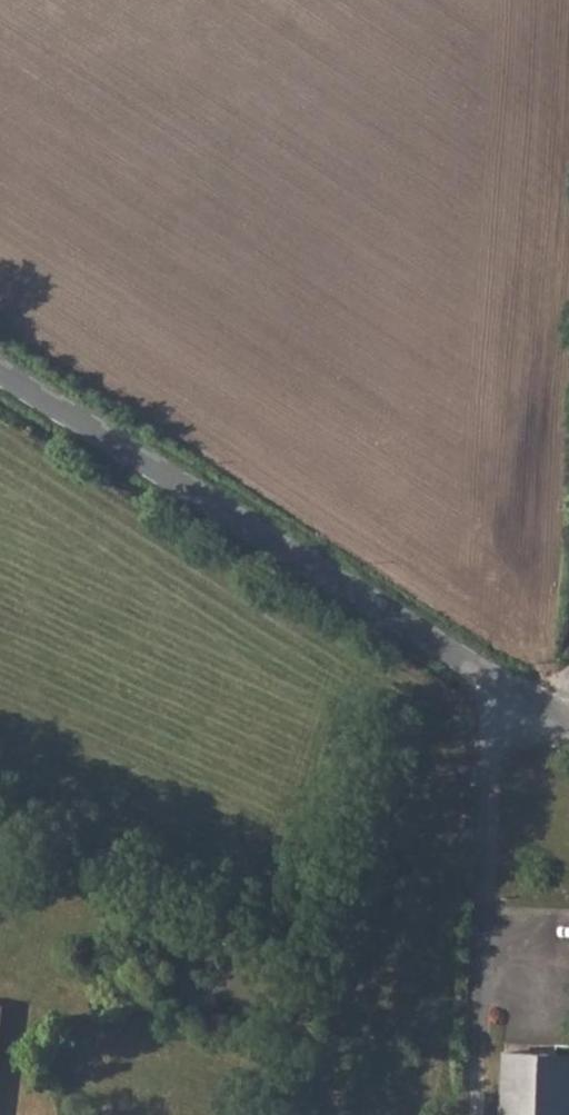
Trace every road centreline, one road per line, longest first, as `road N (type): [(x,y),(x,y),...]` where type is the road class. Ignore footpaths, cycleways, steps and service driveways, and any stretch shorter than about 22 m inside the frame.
road 1 (tertiary): [(564,718),(0,373)]

